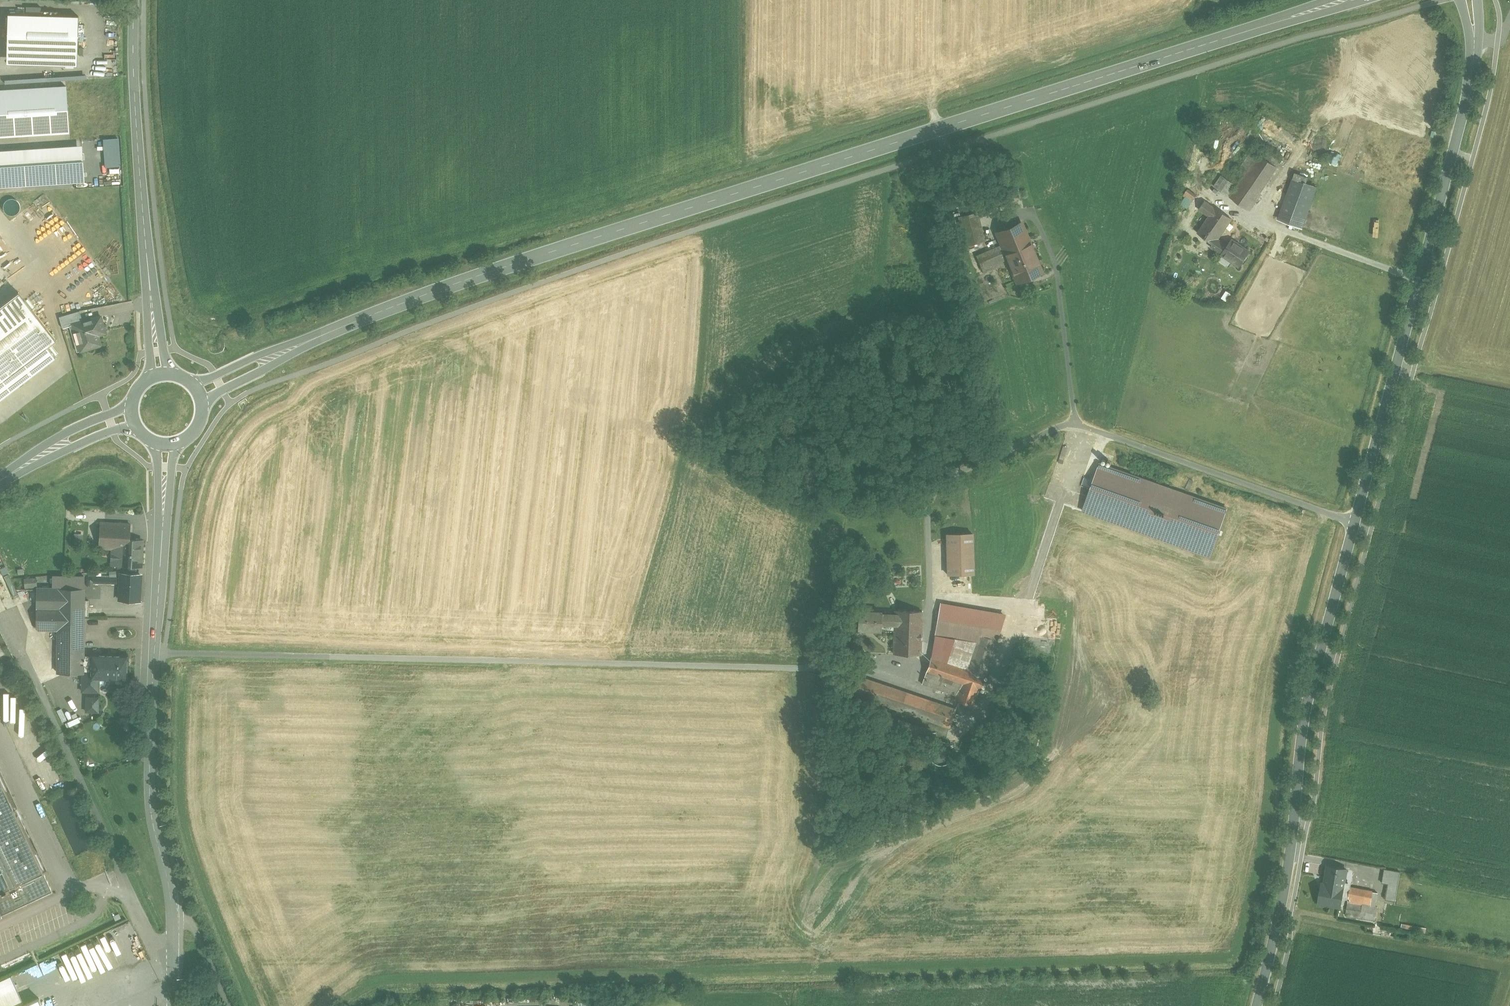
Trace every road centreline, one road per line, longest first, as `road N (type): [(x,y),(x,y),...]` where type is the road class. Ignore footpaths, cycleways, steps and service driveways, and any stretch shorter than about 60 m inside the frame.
road 1 (primary): [(265,359),(371,313),(1344,0)]
road 2 (tertiary): [(1258,1005),(1282,909),(1314,679),(1464,112),(1474,44),(1469,0)]
road 3 (tertiary): [(173,1005),(173,899),(151,782),(163,501)]
road 4 (secondary): [(151,303),(134,0)]

